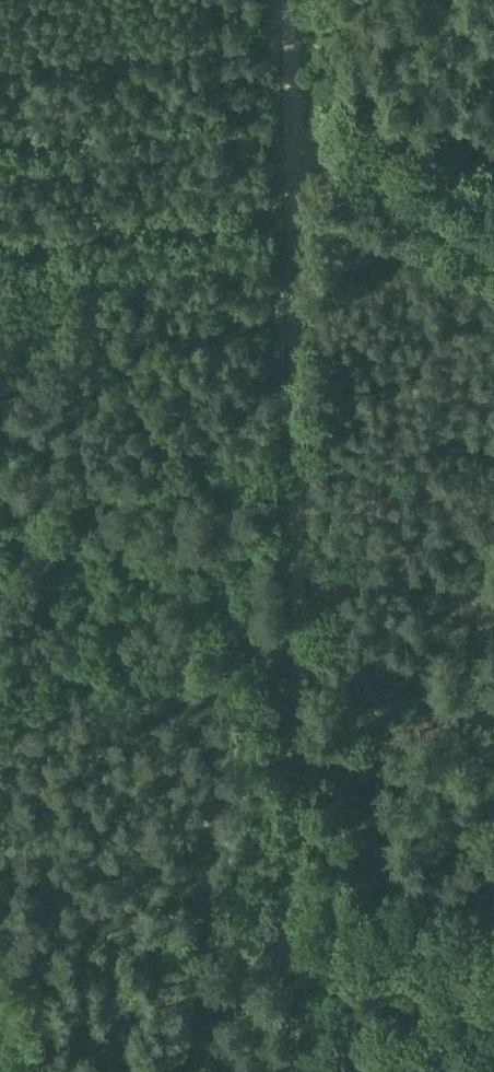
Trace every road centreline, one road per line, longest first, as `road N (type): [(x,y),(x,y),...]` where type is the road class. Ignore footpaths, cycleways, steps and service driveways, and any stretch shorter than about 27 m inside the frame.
road 1 (track): [(279,0),(288,610)]
road 2 (track): [(288,610),(295,1071)]
road 3 (track): [(0,659),(288,610)]
road 4 (track): [(493,203),(280,90)]
road 5 (track): [(493,943),(278,867)]

